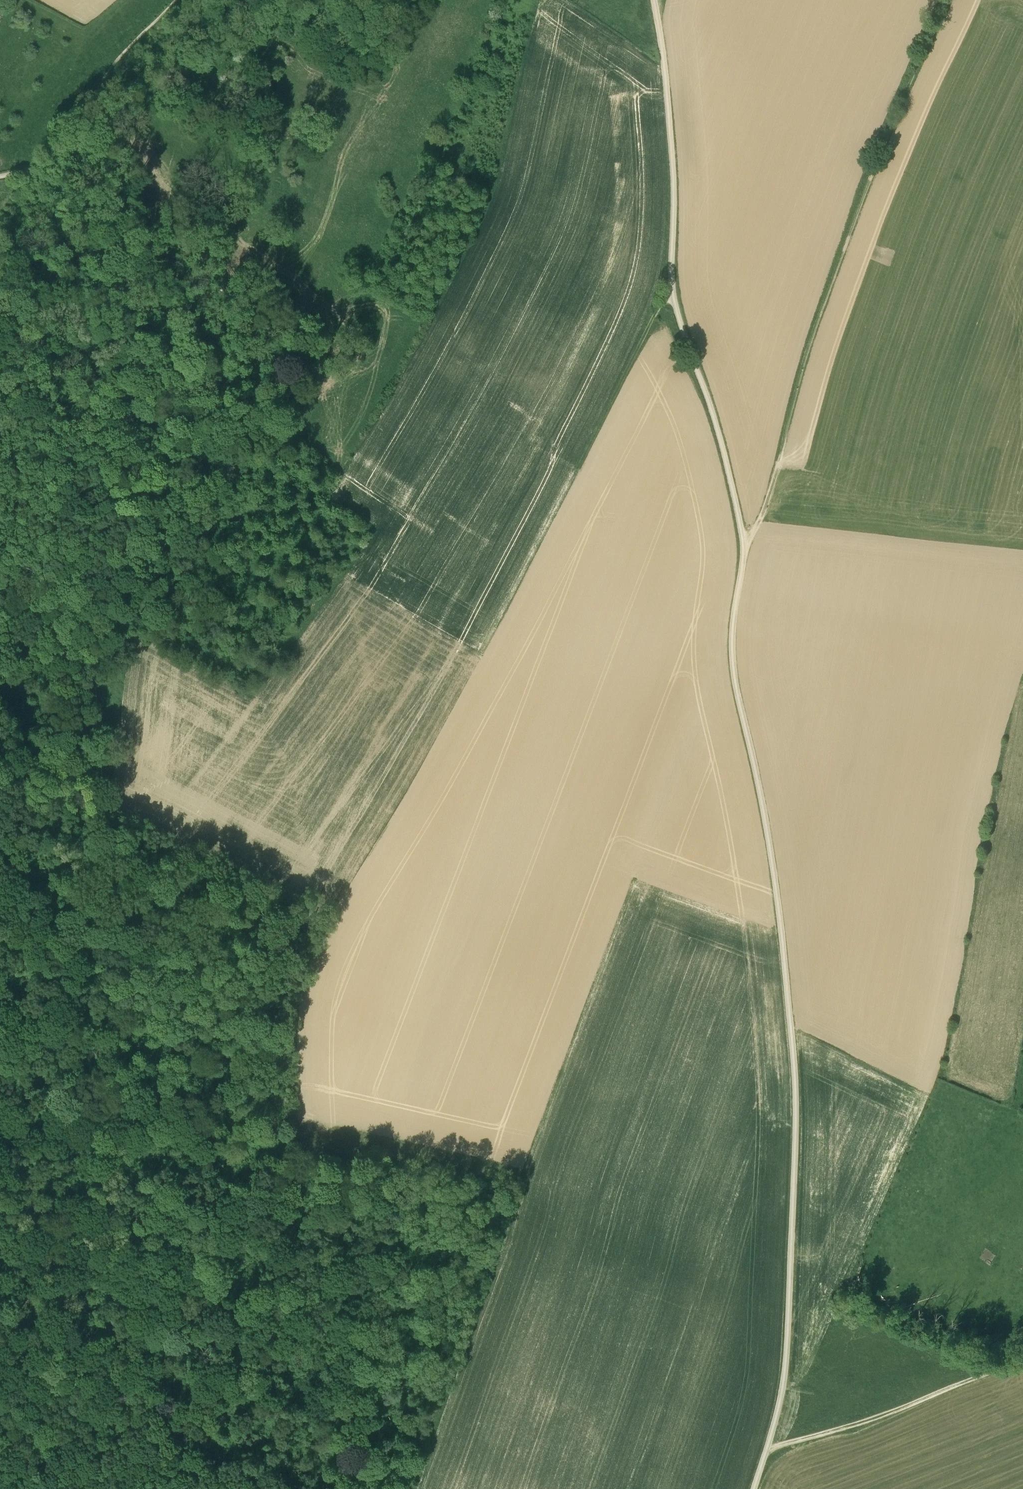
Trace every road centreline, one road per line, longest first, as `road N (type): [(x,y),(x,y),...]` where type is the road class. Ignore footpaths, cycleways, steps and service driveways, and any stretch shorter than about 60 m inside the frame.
road 1 (unclassified): [(753,1488),(786,1360),(793,1055),(772,858),(733,662),(744,543),(719,437),(671,292),(673,174),(654,0)]
road 2 (track): [(947,0),(850,229),(761,518),(744,543)]
road 3 (track): [(29,171),(93,138),(151,88),(310,0)]
road 4 (track): [(1022,1346),(1005,1366),(883,1418),(766,1450)]
road 5 (track): [(671,292),(580,464)]

